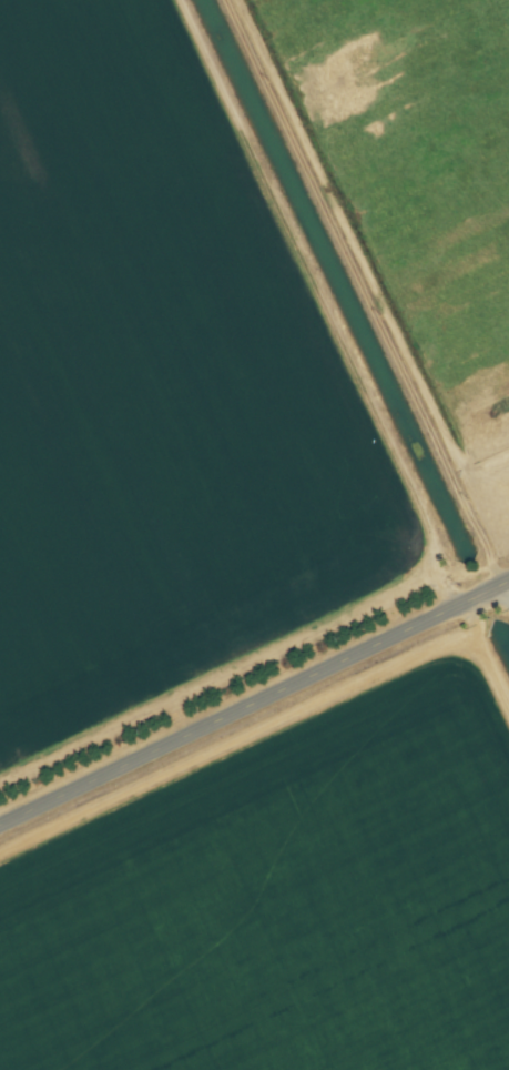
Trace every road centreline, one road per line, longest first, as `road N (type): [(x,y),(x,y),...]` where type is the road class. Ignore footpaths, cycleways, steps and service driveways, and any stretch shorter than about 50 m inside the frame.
road 1 (residential): [(0,826),(508,582)]

